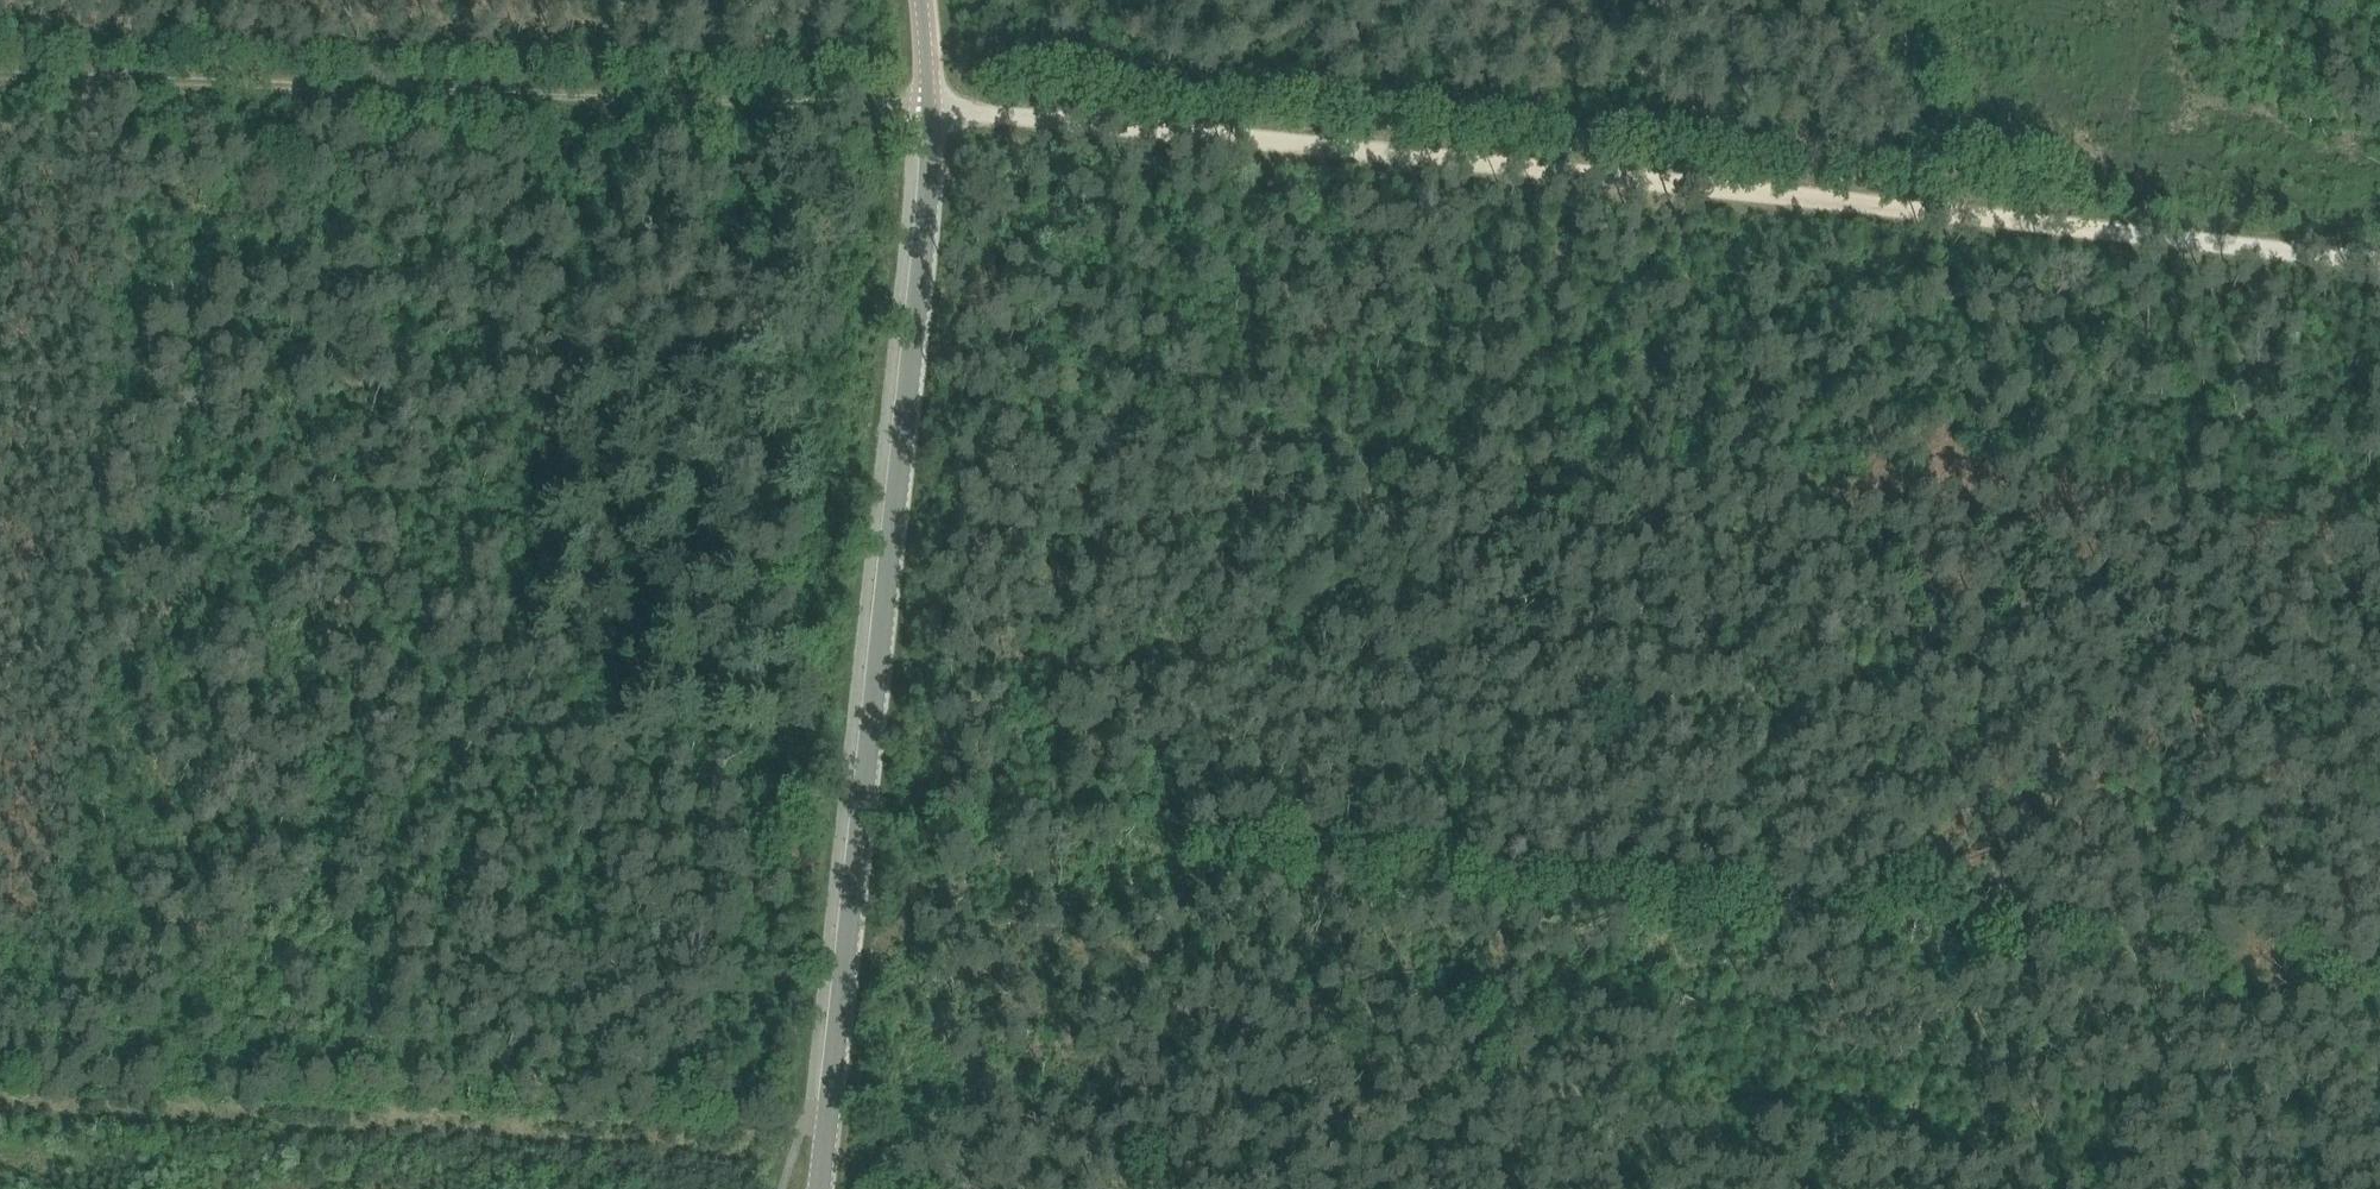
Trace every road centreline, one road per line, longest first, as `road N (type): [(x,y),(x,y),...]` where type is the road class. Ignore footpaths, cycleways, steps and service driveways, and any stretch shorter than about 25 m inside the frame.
road 1 (track): [(2379,253),(931,115)]
road 2 (tertiary): [(822,1188),(916,332),(931,115),(921,0)]
road 3 (track): [(931,115),(0,75)]

